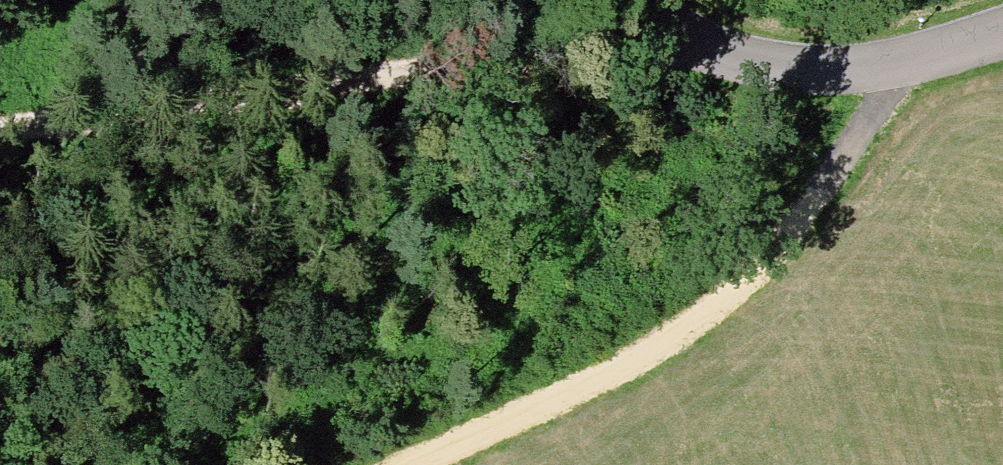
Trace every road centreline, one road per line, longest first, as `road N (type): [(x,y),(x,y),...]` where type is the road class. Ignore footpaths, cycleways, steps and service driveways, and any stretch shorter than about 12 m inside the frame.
road 1 (track): [(711,42),(635,58),(0,121)]
road 2 (track): [(413,464),(664,348),(781,245),(859,158),(903,73)]
road 3 (residential): [(662,0),(711,42),(827,71),(903,73),(1002,37)]

